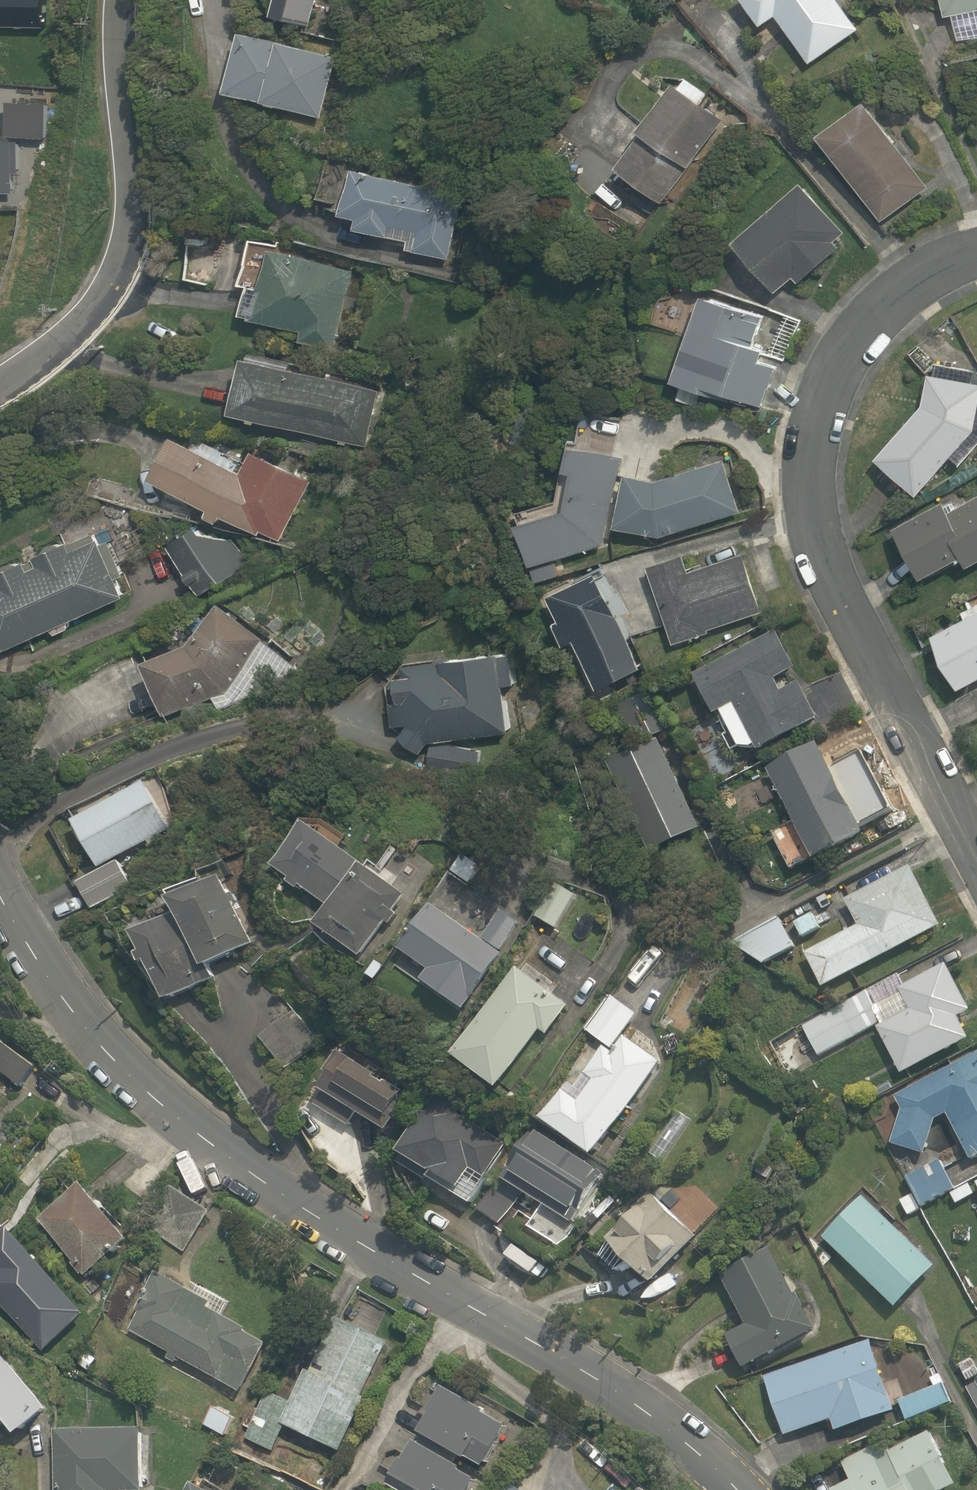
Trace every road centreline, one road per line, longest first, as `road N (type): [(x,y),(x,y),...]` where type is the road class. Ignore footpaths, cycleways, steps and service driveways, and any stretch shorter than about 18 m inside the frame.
road 1 (residential): [(0,896),(73,1009),(147,1092),(242,1169),(632,1399),(739,1489)]
road 2 (residential): [(976,856),(856,626),(825,558),(810,487),(819,415),(860,333),(926,276),(976,260)]
road 3 (tertiary): [(117,0),(134,181),(128,247),(89,320),(0,388)]

